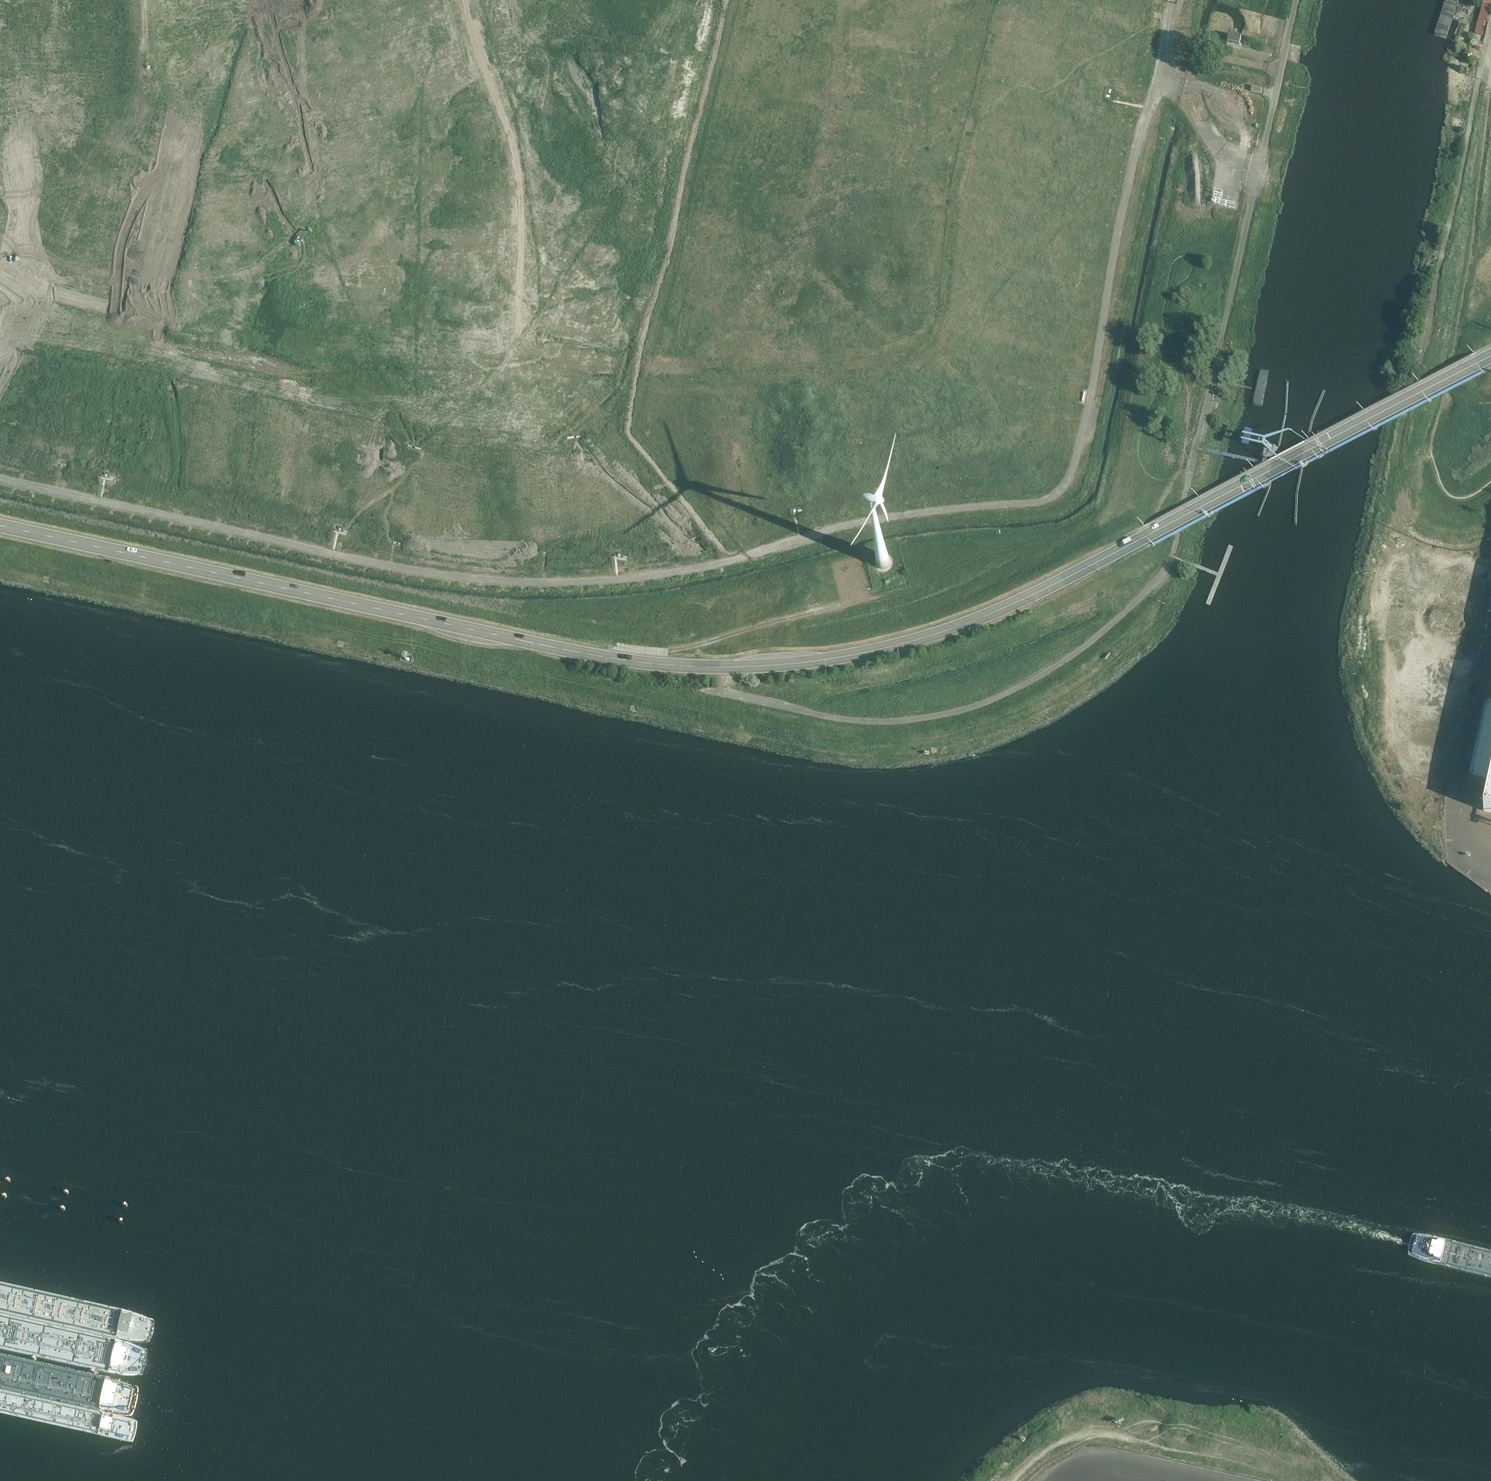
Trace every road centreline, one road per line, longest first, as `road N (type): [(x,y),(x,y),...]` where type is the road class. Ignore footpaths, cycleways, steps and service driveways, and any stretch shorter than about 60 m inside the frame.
road 1 (primary): [(1153,533),(1009,606),(929,636),(836,658),(705,667),(620,660),(0,526)]
road 2 (residential): [(1197,447),(1297,0)]
road 3 (primary): [(1153,533),(1490,356)]
road 4 (unclassified): [(1431,439),(1445,407),(1490,90)]
road 5 (residential): [(1423,345),(1490,39)]
road 6 (track): [(1253,1454),(1179,1449),(1100,1429),(1072,1432),(1009,1480)]
road 7 (track): [(848,605),(668,652),(633,649),(620,660)]
road 8 (track): [(848,605),(904,594),(935,578),(931,557),(903,559)]

